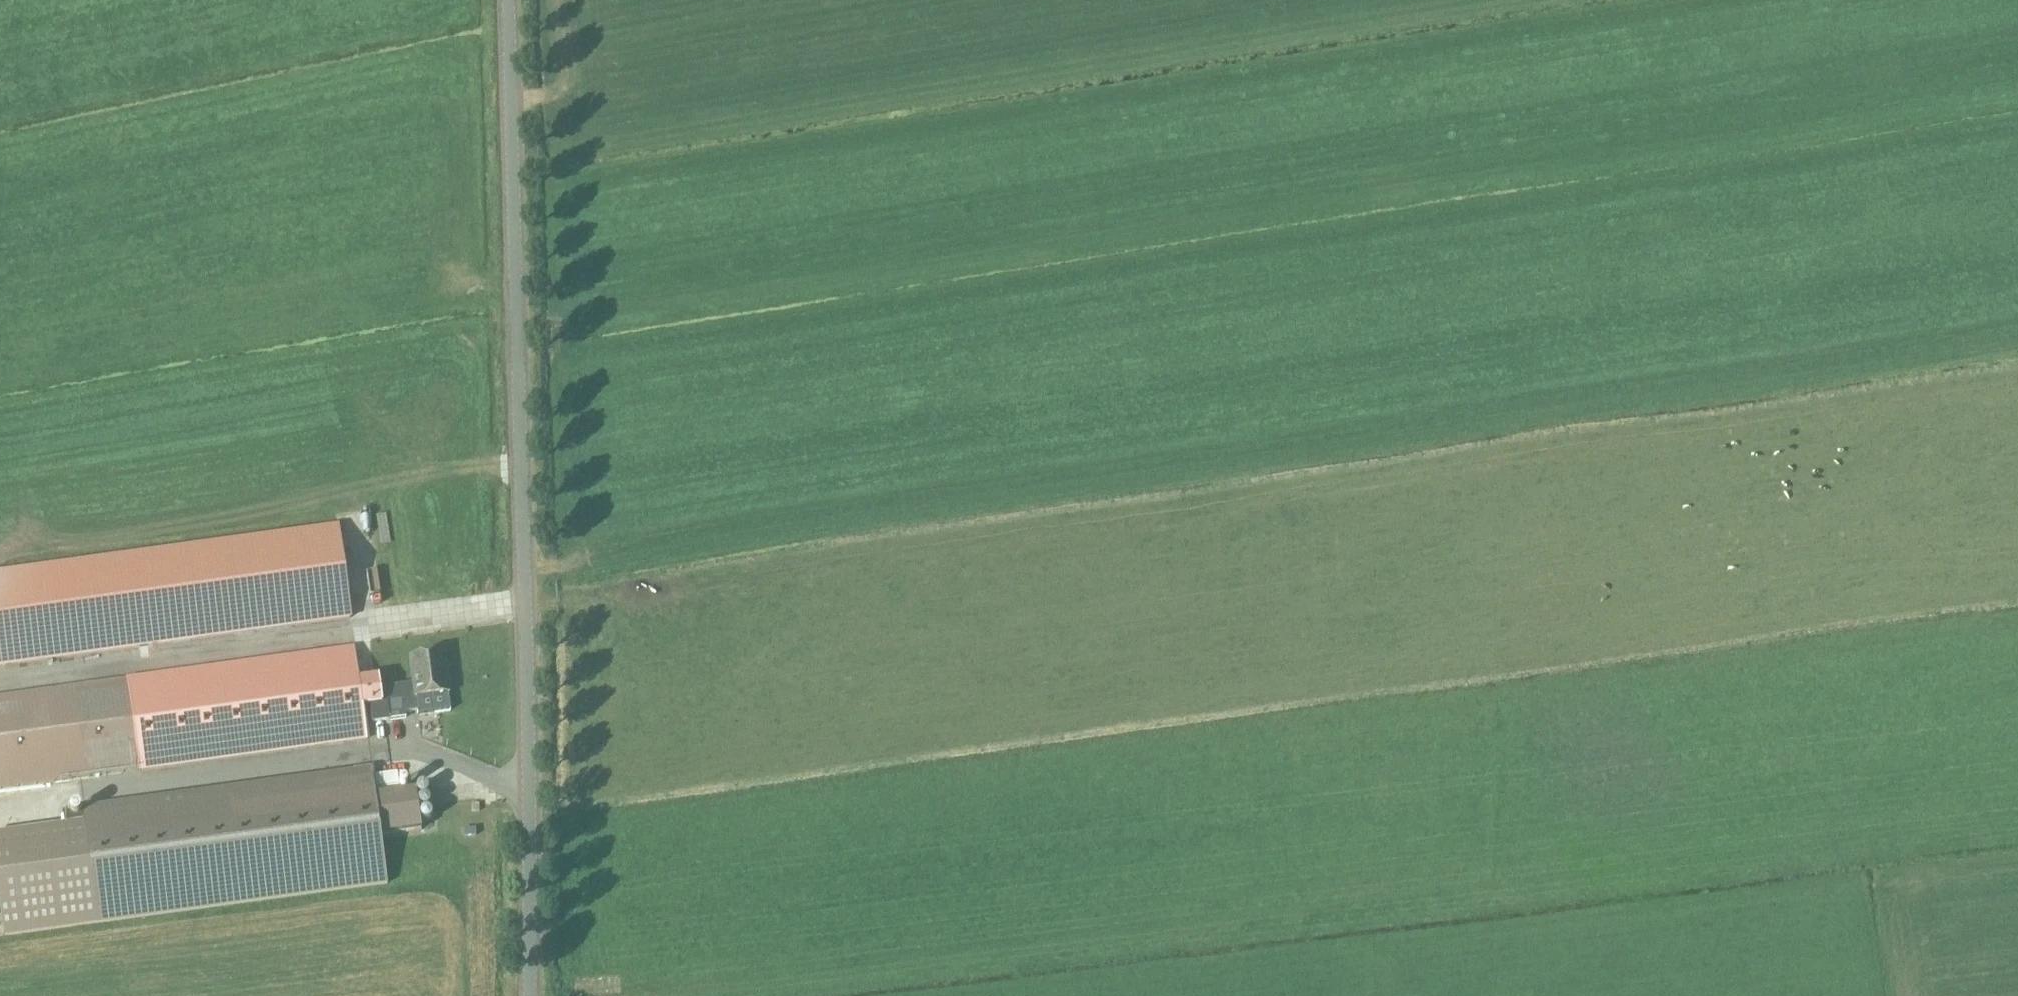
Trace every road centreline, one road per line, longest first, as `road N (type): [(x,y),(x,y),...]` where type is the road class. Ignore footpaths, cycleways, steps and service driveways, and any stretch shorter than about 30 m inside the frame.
road 1 (tertiary): [(534,995),(512,0)]

